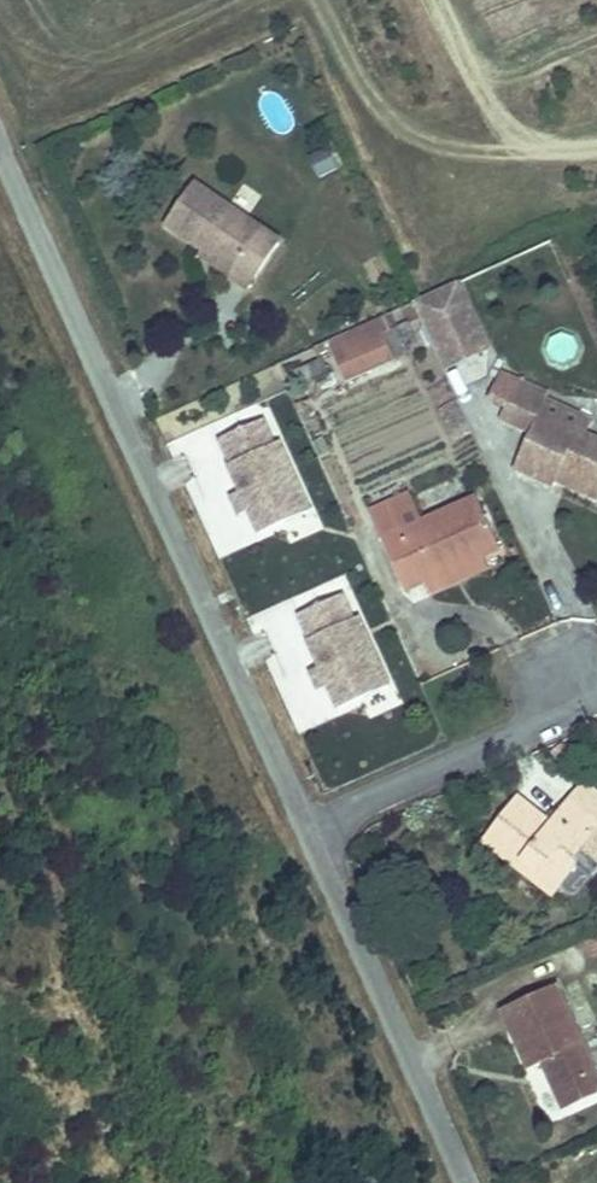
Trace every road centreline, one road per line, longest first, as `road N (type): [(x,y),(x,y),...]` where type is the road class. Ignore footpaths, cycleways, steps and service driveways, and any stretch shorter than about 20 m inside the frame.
road 1 (unclassified): [(309,827),(0,148)]
road 2 (unclassified): [(466,1182),(309,827)]
road 3 (residential): [(309,827),(534,723),(557,697),(567,670)]

